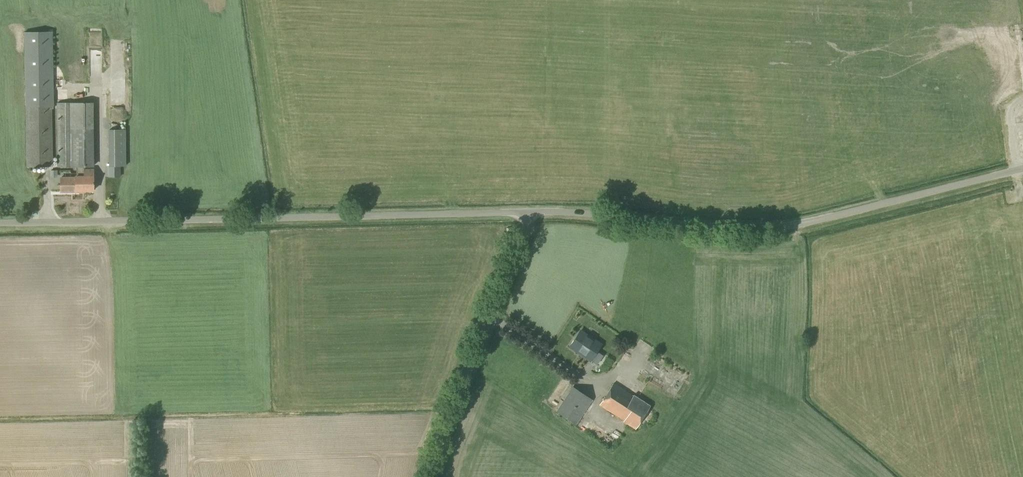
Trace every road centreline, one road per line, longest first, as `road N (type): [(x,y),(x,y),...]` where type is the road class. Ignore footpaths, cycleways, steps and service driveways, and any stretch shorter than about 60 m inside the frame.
road 1 (unclassified): [(0,223),(531,213)]
road 2 (unclassified): [(531,213),(774,229),(1022,169)]
road 3 (unclassified): [(426,476),(531,213)]

